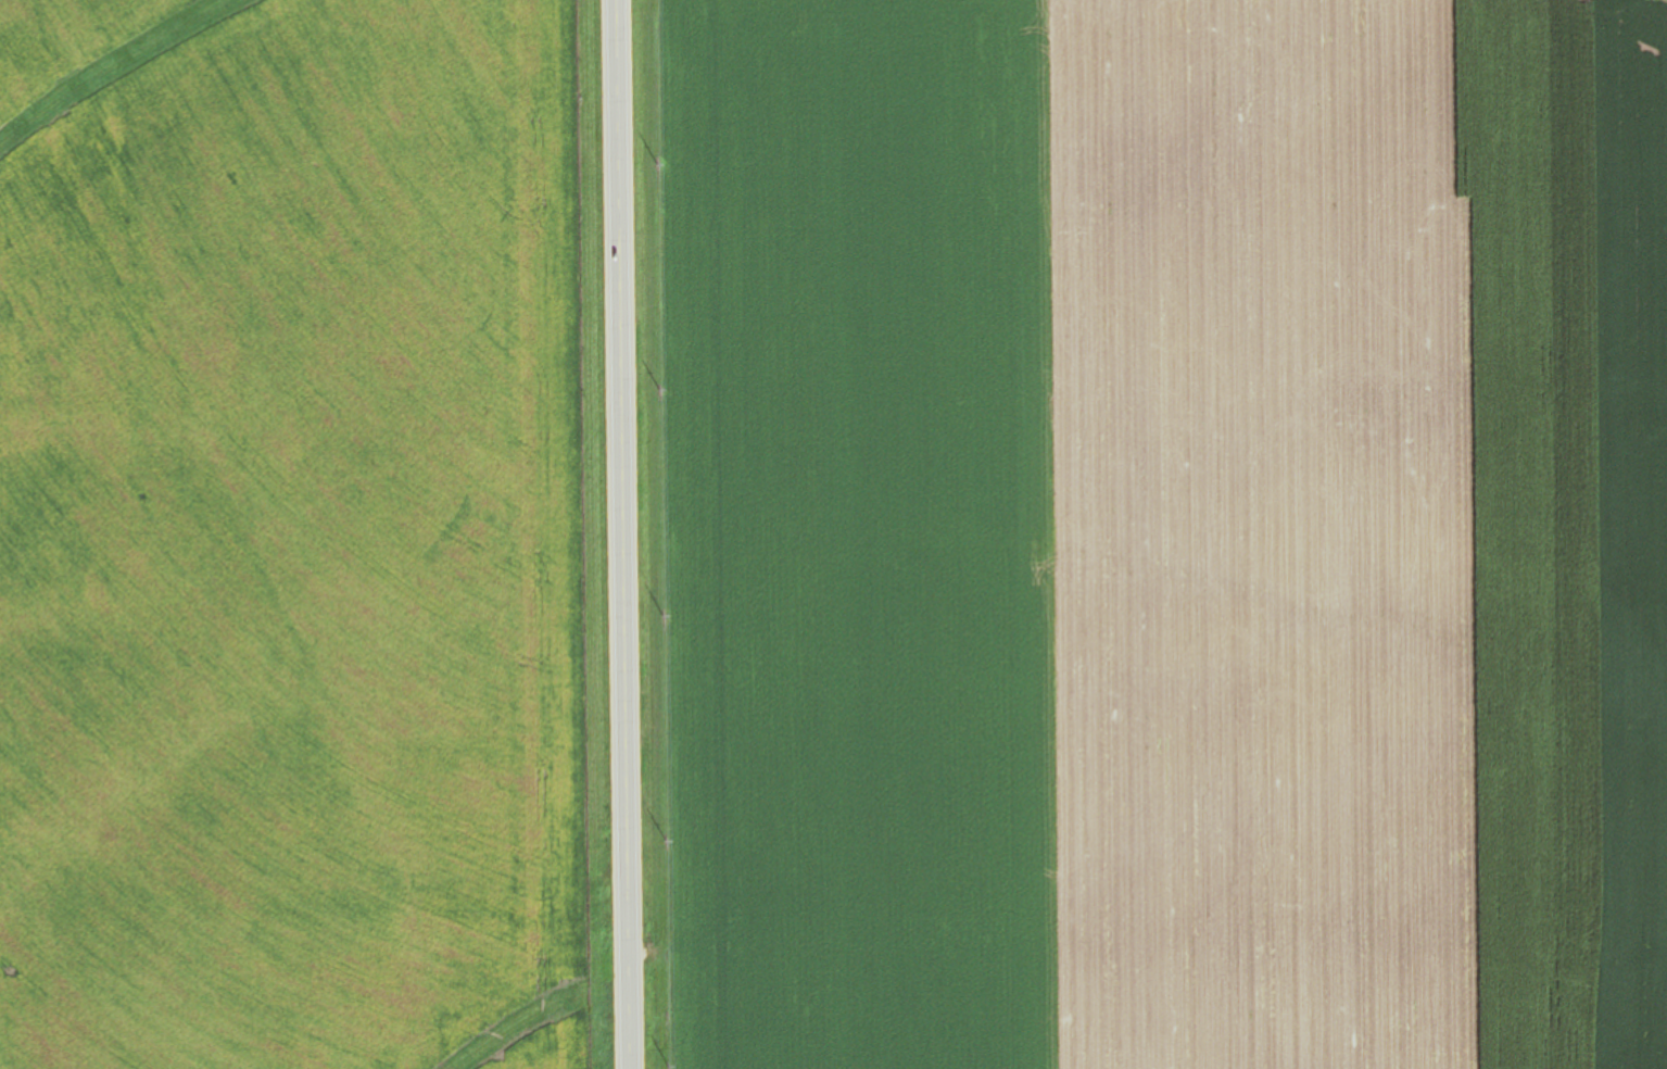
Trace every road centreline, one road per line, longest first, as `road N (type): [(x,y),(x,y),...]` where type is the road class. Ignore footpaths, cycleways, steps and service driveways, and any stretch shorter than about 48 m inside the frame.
road 1 (primary): [(632,1068),(618,0)]

